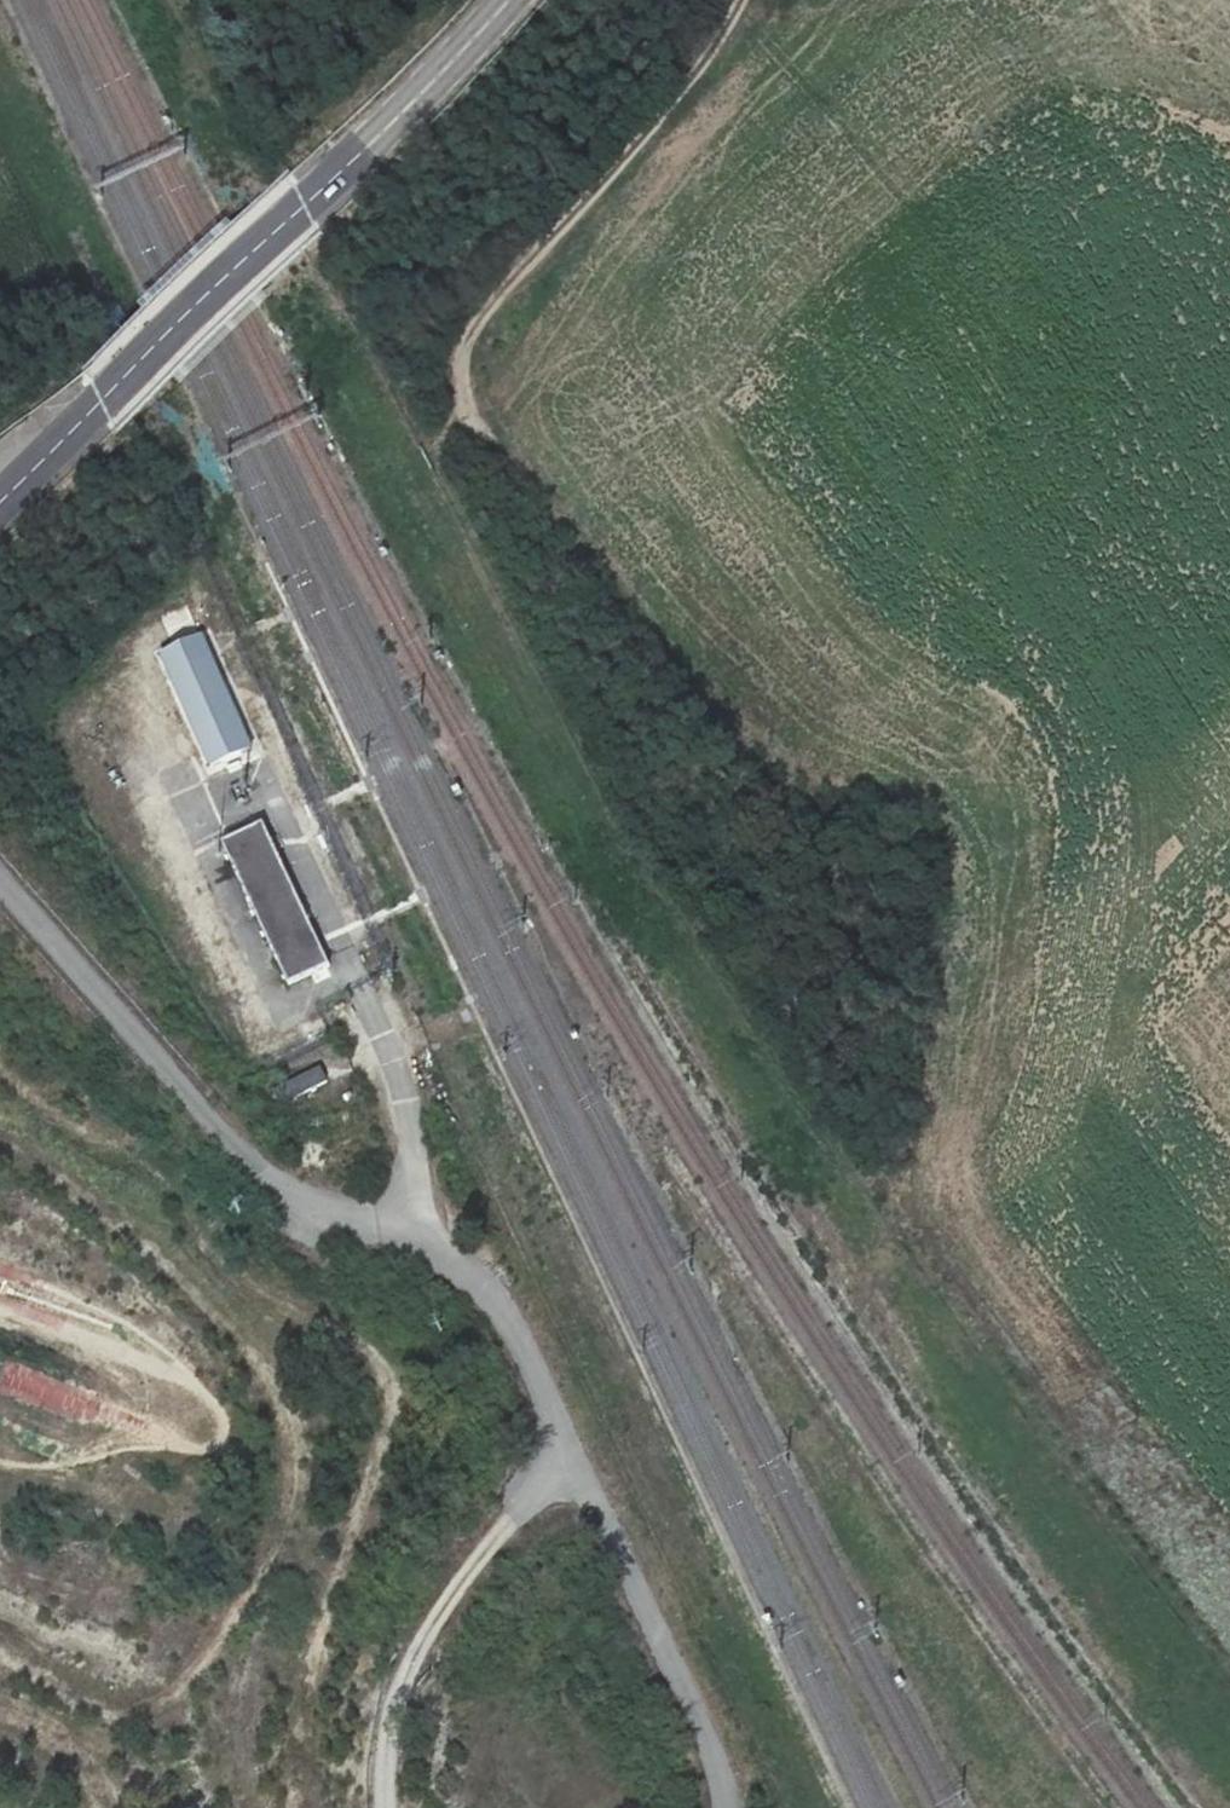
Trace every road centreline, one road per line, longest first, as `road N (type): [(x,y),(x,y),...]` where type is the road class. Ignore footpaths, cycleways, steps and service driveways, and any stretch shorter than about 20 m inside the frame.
road 1 (track): [(894,1175),(932,834),(910,810),(798,799),(743,774),(478,437),(452,358),(473,312),(674,93),(735,0)]
road 2 (unclassified): [(0,879),(252,1163),(299,1204),(409,1235),(470,1277),(507,1322),(716,1764),(723,1807)]
road 3 (tertiary): [(0,504),(322,197),(511,0)]

